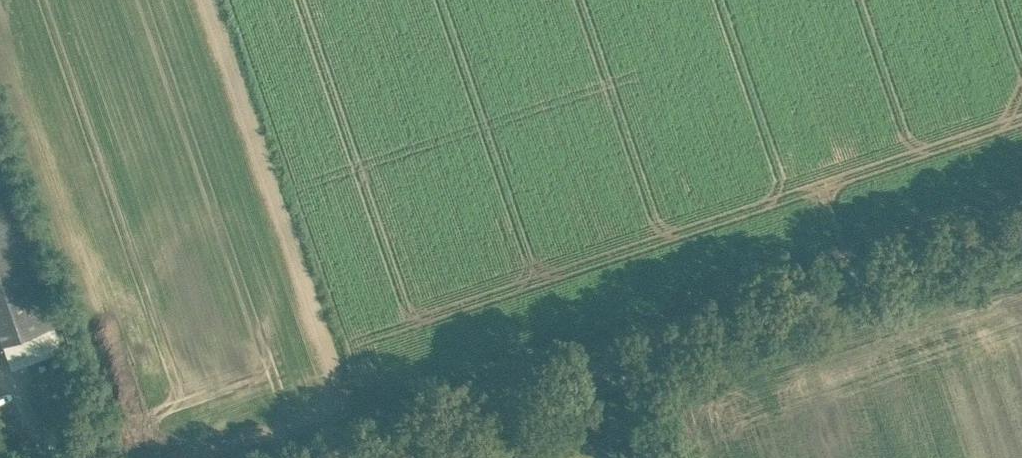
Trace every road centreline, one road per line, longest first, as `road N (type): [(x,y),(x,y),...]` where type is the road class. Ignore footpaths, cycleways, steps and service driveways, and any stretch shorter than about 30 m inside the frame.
road 1 (unclassified): [(362,457),(1021,225)]

